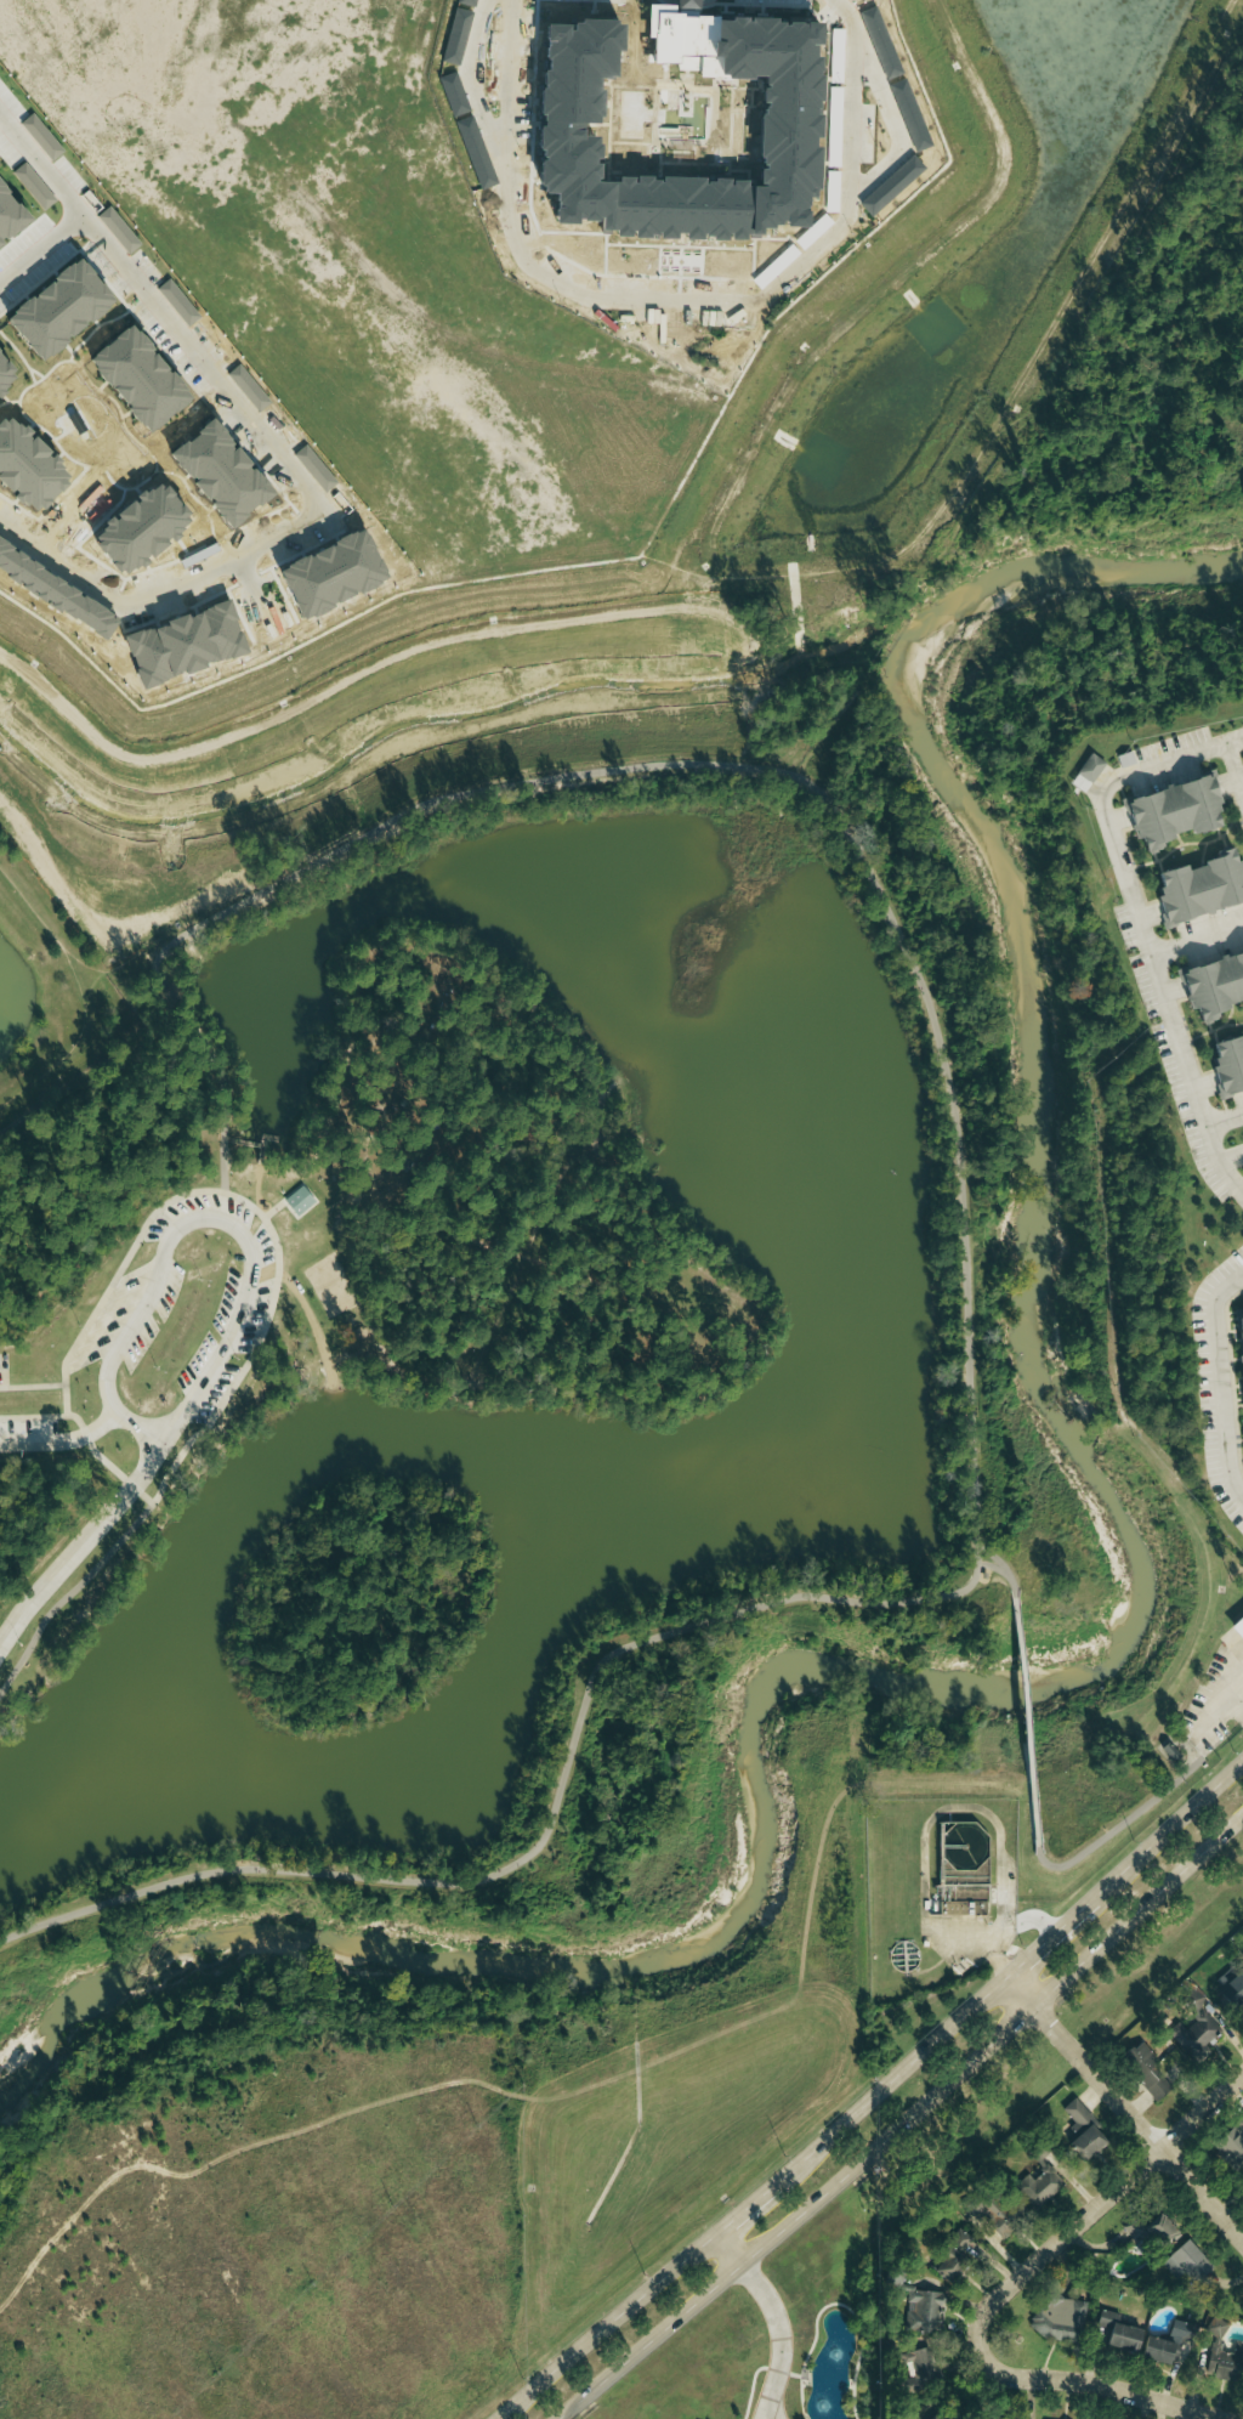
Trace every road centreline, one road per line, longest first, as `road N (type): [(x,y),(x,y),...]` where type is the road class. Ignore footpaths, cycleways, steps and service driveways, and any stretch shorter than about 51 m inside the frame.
road 1 (secondary): [(557,2418),(1242,1815)]
road 2 (residential): [(987,2362),(978,2323),(991,2304),(1242,2075)]
road 3 (residential): [(1242,2240),(1005,1976)]
road 4 (secondary): [(1005,1976),(781,2177)]
road 5 (secondary): [(713,2236),(500,2418)]
road 6 (residential): [(987,2362),(1005,2374),(1083,2381),(1221,2418)]
road 7 (secondary): [(1242,1767),(1086,1905)]

